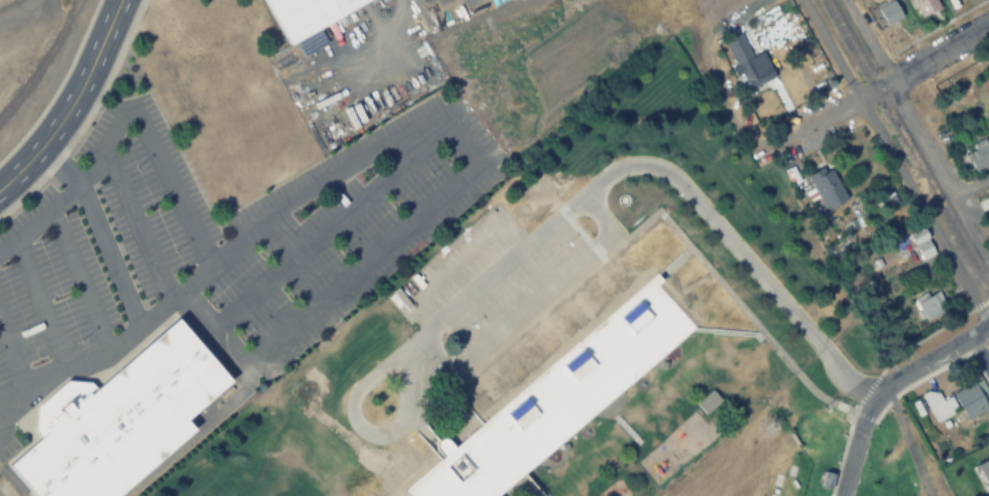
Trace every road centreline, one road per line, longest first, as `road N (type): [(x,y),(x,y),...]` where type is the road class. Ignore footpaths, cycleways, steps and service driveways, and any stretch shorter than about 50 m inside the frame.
road 1 (residential): [(874,398),(844,377),(673,177),(641,165),(609,172),(359,388),(353,422),(369,437),(394,433),(406,412),(404,369),(418,338)]
road 2 (residential): [(806,0),(988,328)]
road 3 (residential): [(988,328),(885,385),(864,417),(840,495)]
road 4 (secondary): [(0,192),(37,162),(124,0)]
road 5 (residential): [(887,84),(988,263)]
road 6 (residential): [(858,100),(988,25)]

